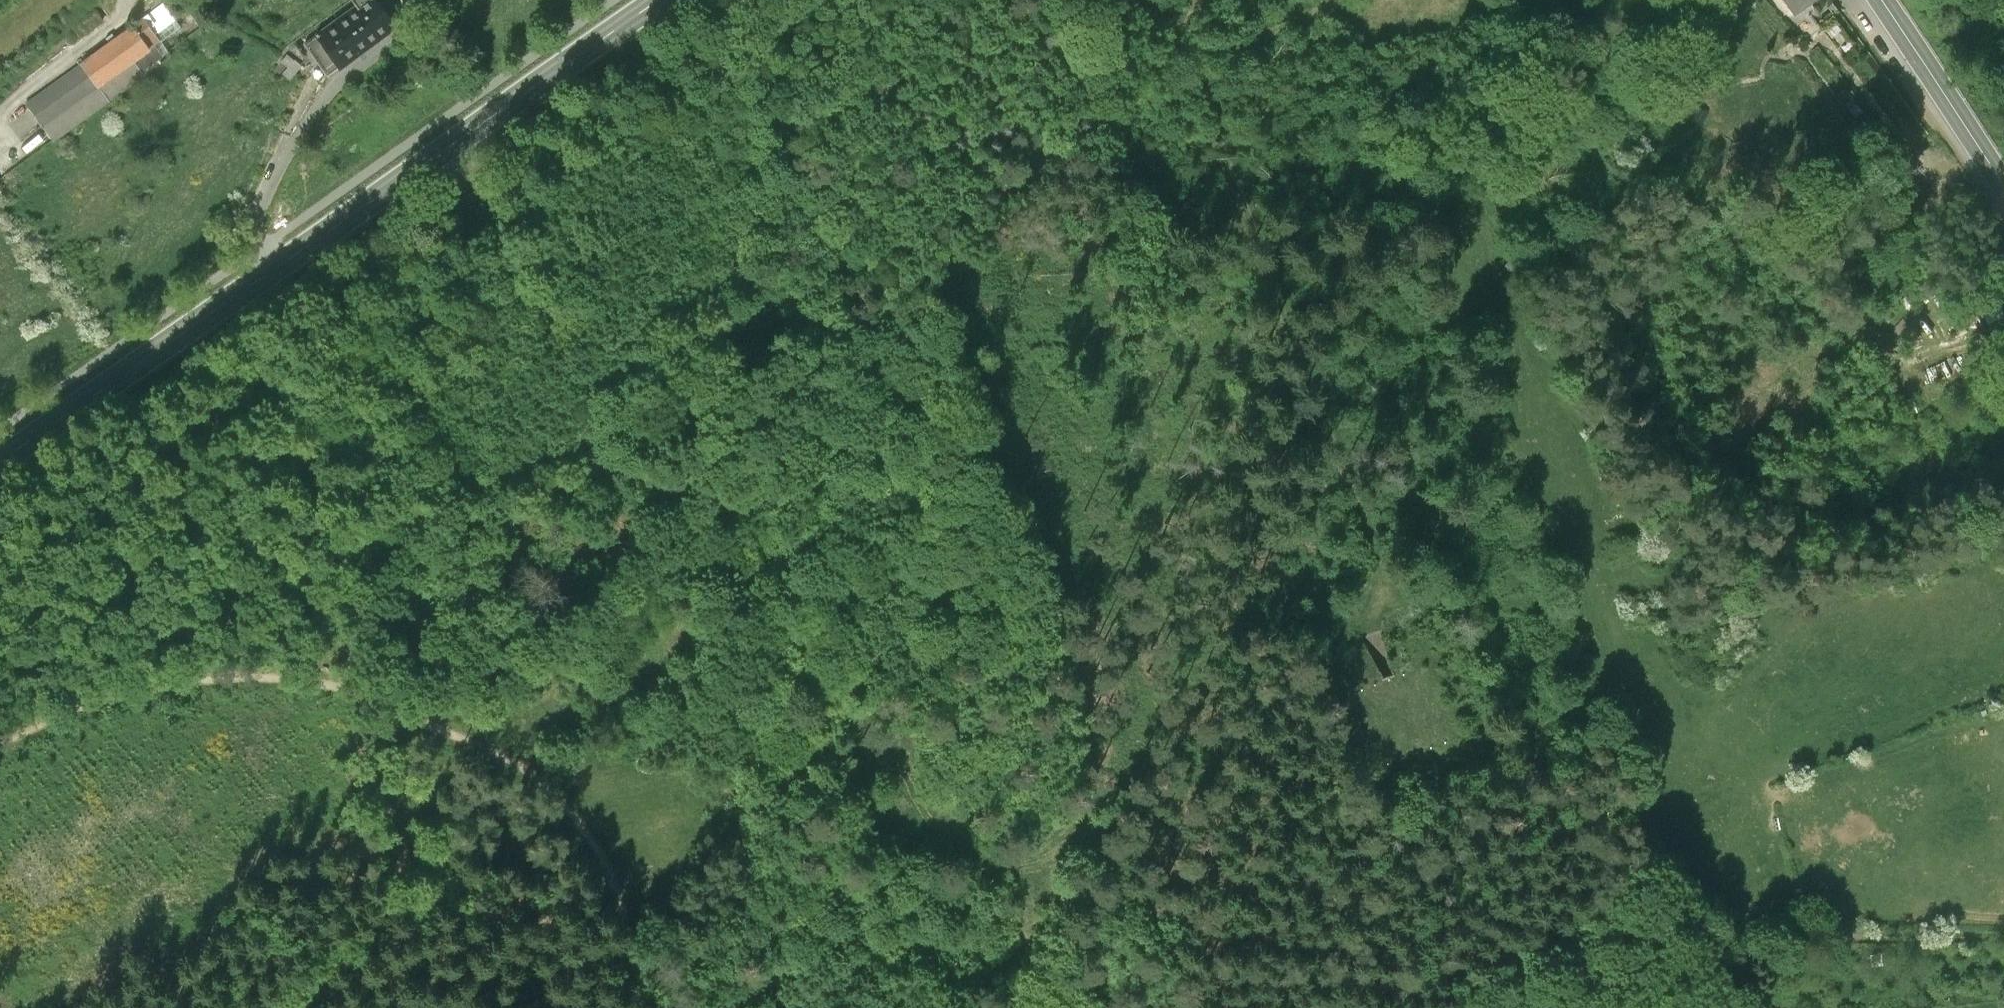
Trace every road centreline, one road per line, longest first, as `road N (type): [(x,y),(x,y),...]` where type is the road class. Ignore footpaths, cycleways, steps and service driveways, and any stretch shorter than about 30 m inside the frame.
road 1 (track): [(649,1007),(611,878),(574,814),(512,762),(404,710),(302,682),(202,680),(85,709),(0,745)]
road 2 (secondary): [(670,0),(0,472)]
road 3 (secondary): [(1882,0),(2003,184)]

